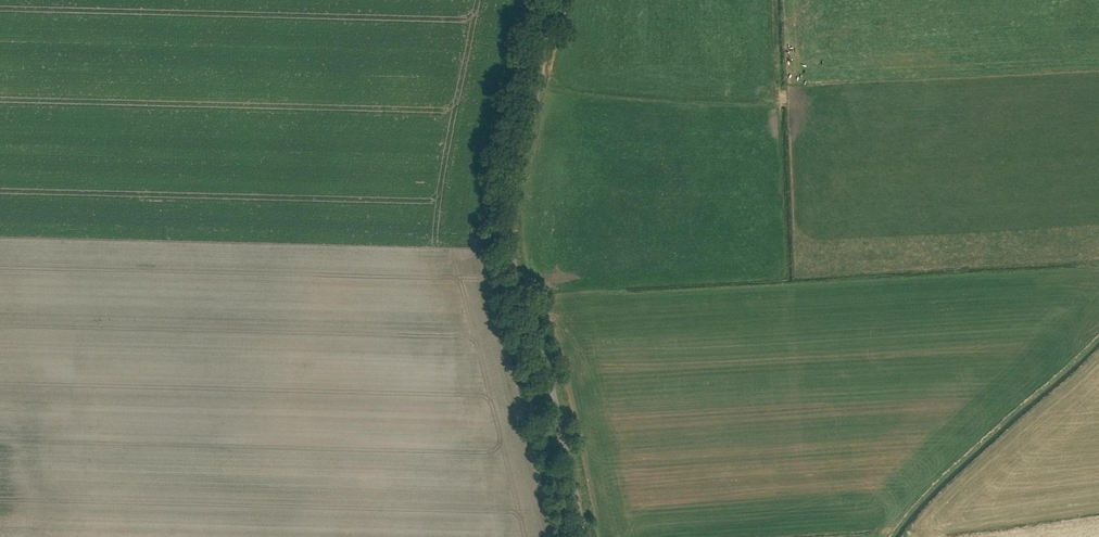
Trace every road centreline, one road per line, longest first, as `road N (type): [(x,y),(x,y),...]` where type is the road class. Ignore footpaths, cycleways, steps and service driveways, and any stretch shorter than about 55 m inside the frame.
road 1 (unclassified): [(583,536),(509,239),(551,0)]

